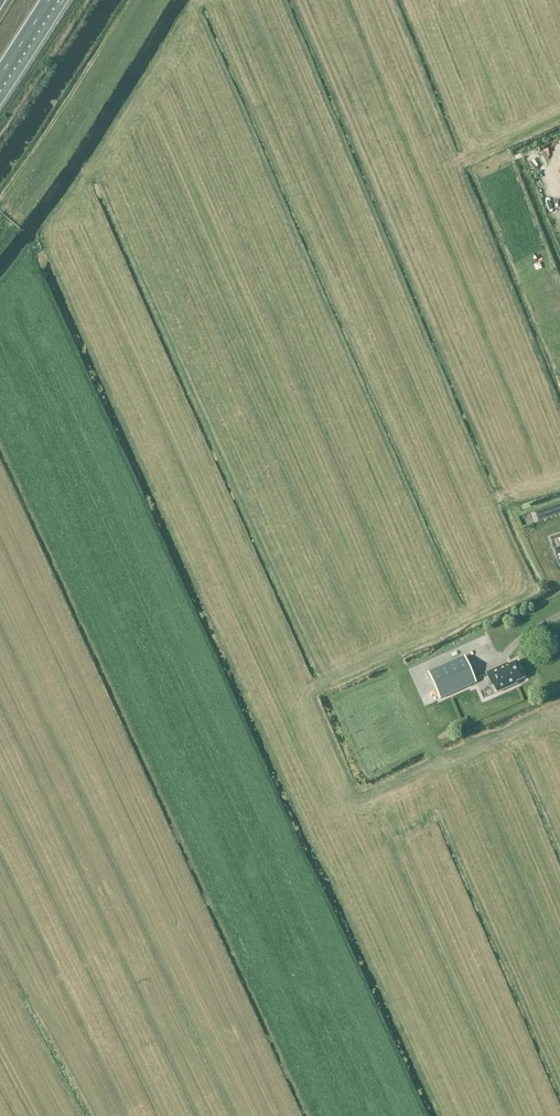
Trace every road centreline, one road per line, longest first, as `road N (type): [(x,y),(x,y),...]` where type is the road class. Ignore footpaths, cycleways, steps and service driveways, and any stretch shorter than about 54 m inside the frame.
road 1 (track): [(430,741),(446,761),(534,720),(559,719)]

